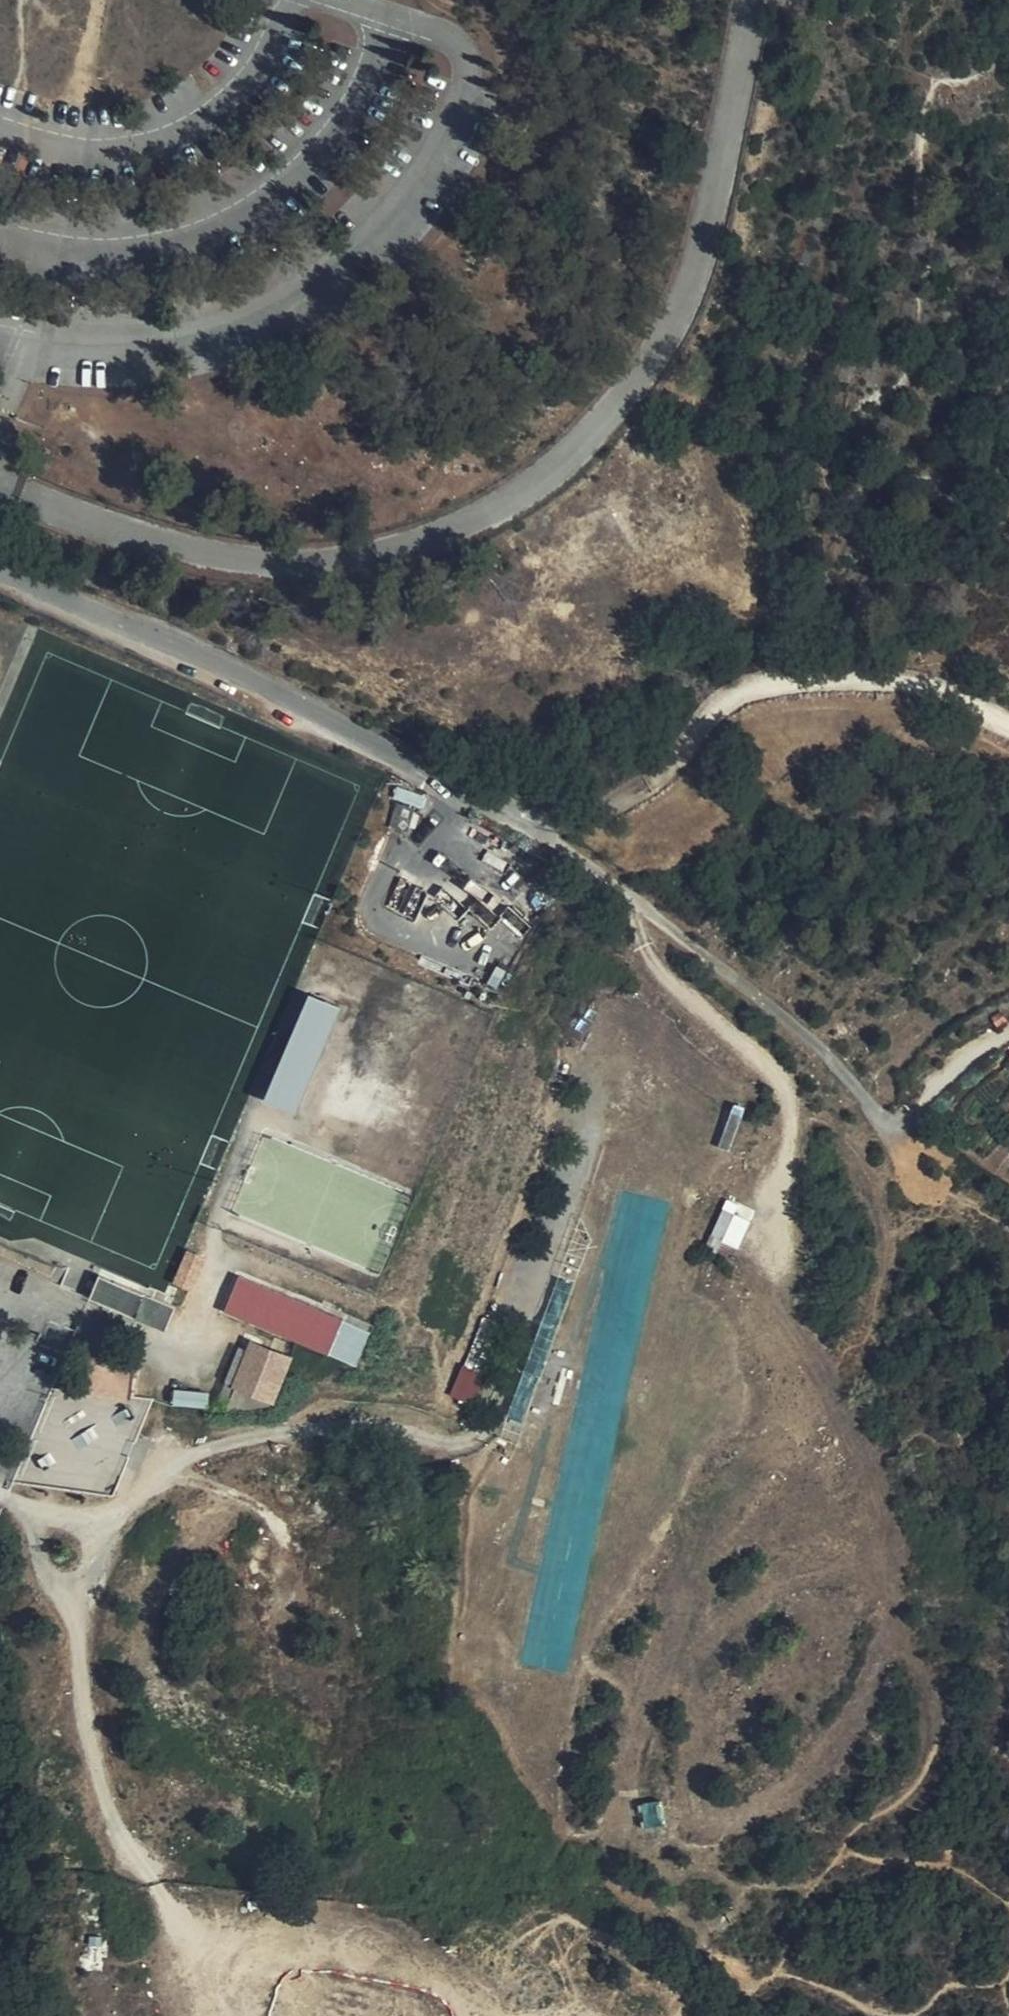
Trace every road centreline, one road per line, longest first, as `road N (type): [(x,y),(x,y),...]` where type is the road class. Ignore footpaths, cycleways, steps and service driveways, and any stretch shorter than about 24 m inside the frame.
road 1 (track): [(1008,721),(897,681),(754,688),(714,712),(669,769),(611,808),(541,830)]
road 2 (track): [(541,830),(780,1006),(892,1129)]
road 3 (track): [(157,1890),(216,1952),(398,2015)]

